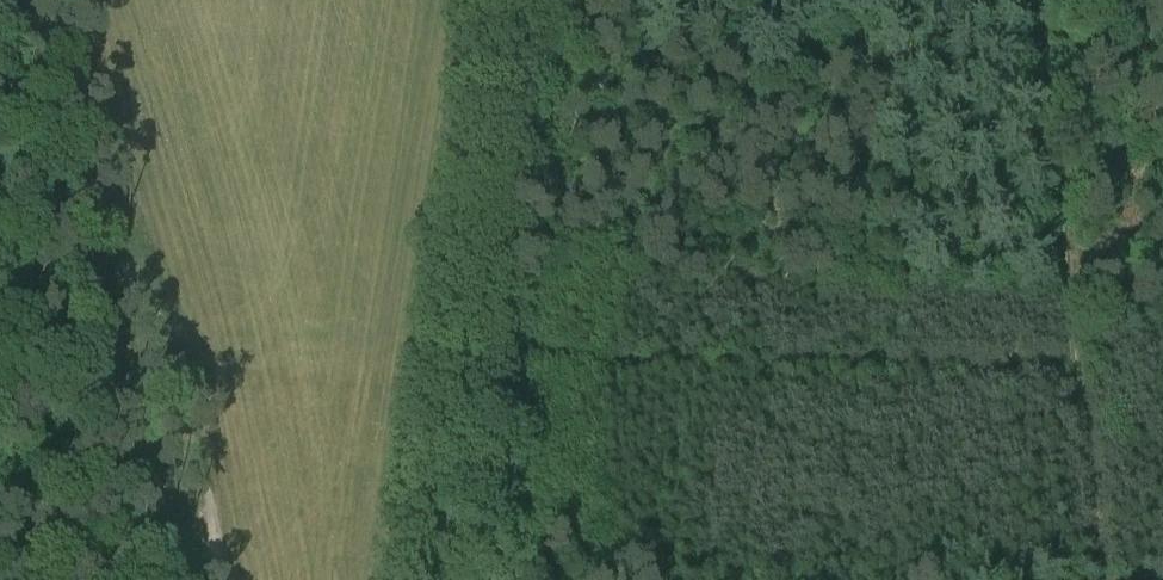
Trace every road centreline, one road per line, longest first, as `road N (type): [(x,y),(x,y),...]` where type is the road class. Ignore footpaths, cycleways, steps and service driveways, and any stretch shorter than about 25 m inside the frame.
road 1 (tertiary): [(445,579),(531,0)]

